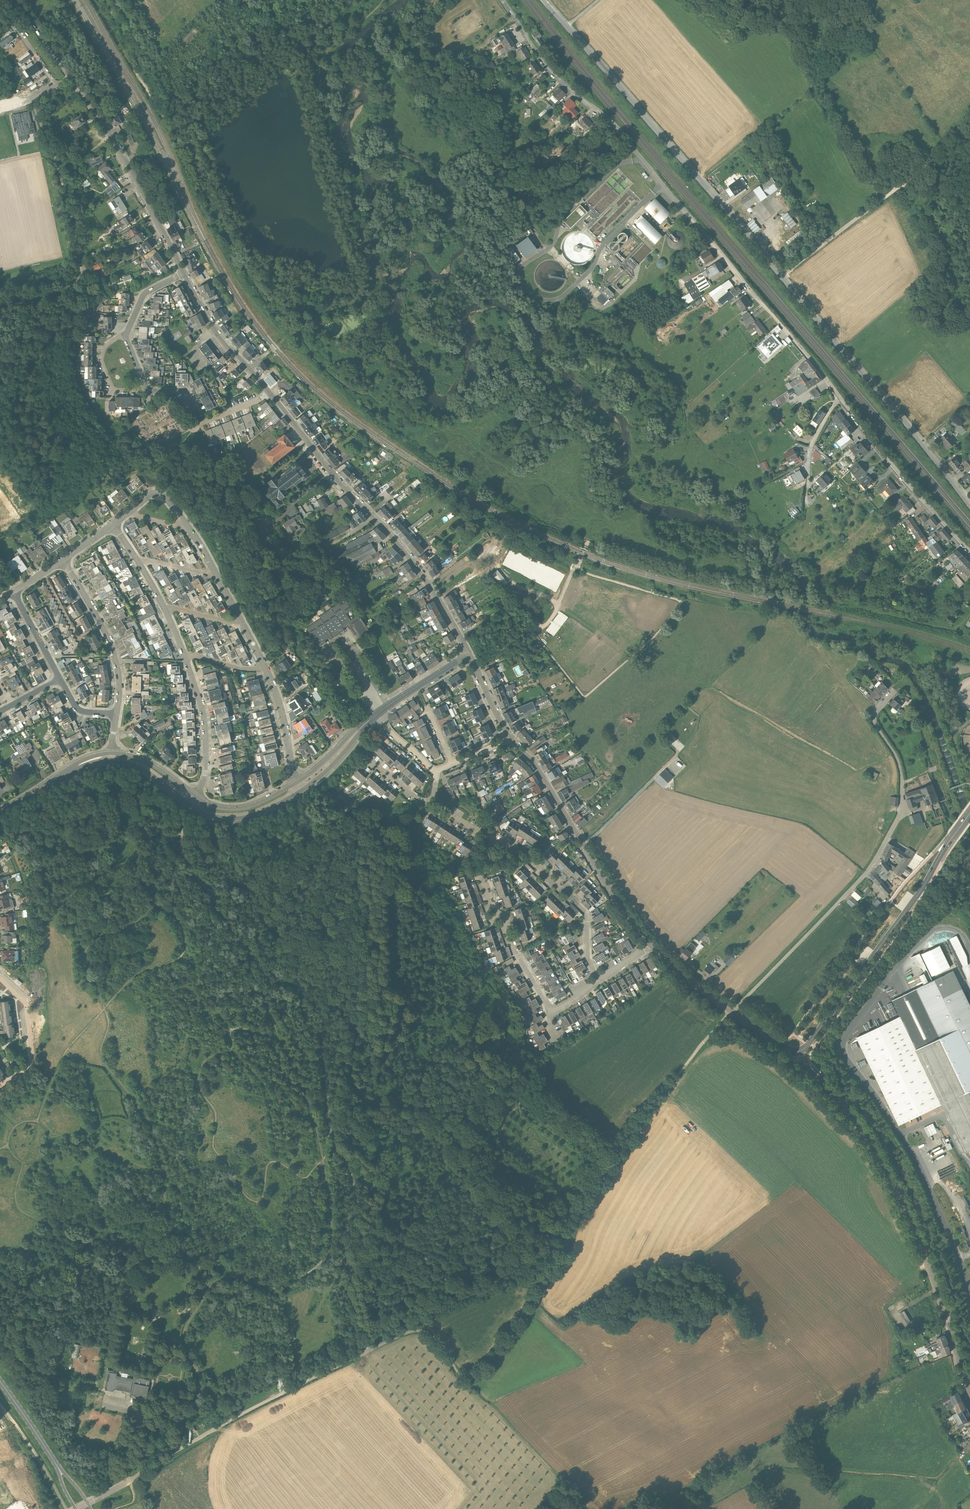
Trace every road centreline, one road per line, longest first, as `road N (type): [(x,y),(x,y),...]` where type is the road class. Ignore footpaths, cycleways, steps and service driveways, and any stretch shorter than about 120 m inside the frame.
road 1 (track): [(205,1291),(226,1277),(258,1283),(301,1276),(325,1256),(331,1221),(323,1162),(266,1001),(293,994),(310,936),(342,874),(359,863),(413,892),(475,970)]
road 2 (residential): [(963,494),(543,0)]
road 3 (track): [(367,1352),(346,1247),(354,1182),(330,1131),(325,1016),(301,987),(258,962),(187,867),(180,843),(190,805)]
road 4 (residential): [(840,397),(625,139),(553,71),(502,0)]
road 5 (unclassified): [(733,1011),(867,873),(895,825),(900,766),(874,715),(895,690)]
road 6 (unclassified): [(969,1393),(890,1180),(799,1052)]
road 7 (tertiary): [(184,274),(98,113),(16,0)]
road 8 (unclassified): [(88,1504),(367,1352)]
road 9 (track): [(678,0),(785,38),(867,177),(899,187)]
road 10 (tertiary): [(799,1052),(969,813)]
road 11 (track): [(364,866),(379,937),(377,1010),(450,1033),(478,1065)]
road 12 (tertiary): [(652,946),(512,739)]
road 13 (track): [(478,1065),(382,1167),(351,1270)]
road 14 (track): [(165,1235),(134,1268),(83,1265),(47,1287),(29,1285),(28,1341),(41,1371)]
road 15 (track): [(165,1235),(156,1145),(102,1059),(104,1009)]
road 16 (tertiary): [(468,658),(421,570),(331,473)]
road 17 (track): [(104,1009),(132,979),(177,961),(186,942),(178,921),(156,906),(101,936)]
road 18 (track): [(23,1163),(17,1202),(39,1220),(87,1227),(131,1205),(164,1220)]
road 19 (residential): [(969,551),(840,397)]
road 20 (track): [(31,100),(70,217),(80,266),(73,285)]
road 21 (track): [(310,785),(335,827),(307,839),(282,864),(265,865),(208,841)]
road 22 (residential): [(117,713),(119,676),(109,641),(63,559)]
road 23 (residential): [(196,795),(206,732),(185,656)]
road 24 (track): [(702,179),(812,90)]
road 25 (residential): [(0,1086),(33,1063),(25,1004),(0,978)]
road 26 (track): [(240,856),(262,947),(300,963)]
road 27 (track): [(38,1123),(63,1055),(104,1009)]
road 28 (residential): [(518,956),(478,867),(494,840)]
road 29 (residential): [(295,783),(265,666)]

